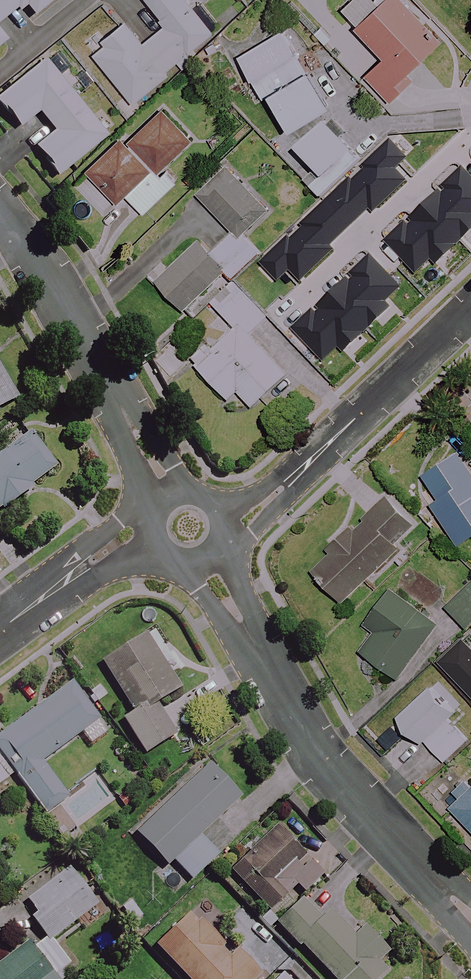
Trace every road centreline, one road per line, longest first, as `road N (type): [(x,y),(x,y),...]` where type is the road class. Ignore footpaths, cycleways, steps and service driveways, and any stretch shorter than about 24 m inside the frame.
road 1 (residential): [(470,921),(321,761),(207,558)]
road 2 (residential): [(170,496),(0,210)]
road 3 (residential): [(225,530),(349,427),(470,306)]
road 4 (residential): [(152,529),(130,533),(0,631)]

